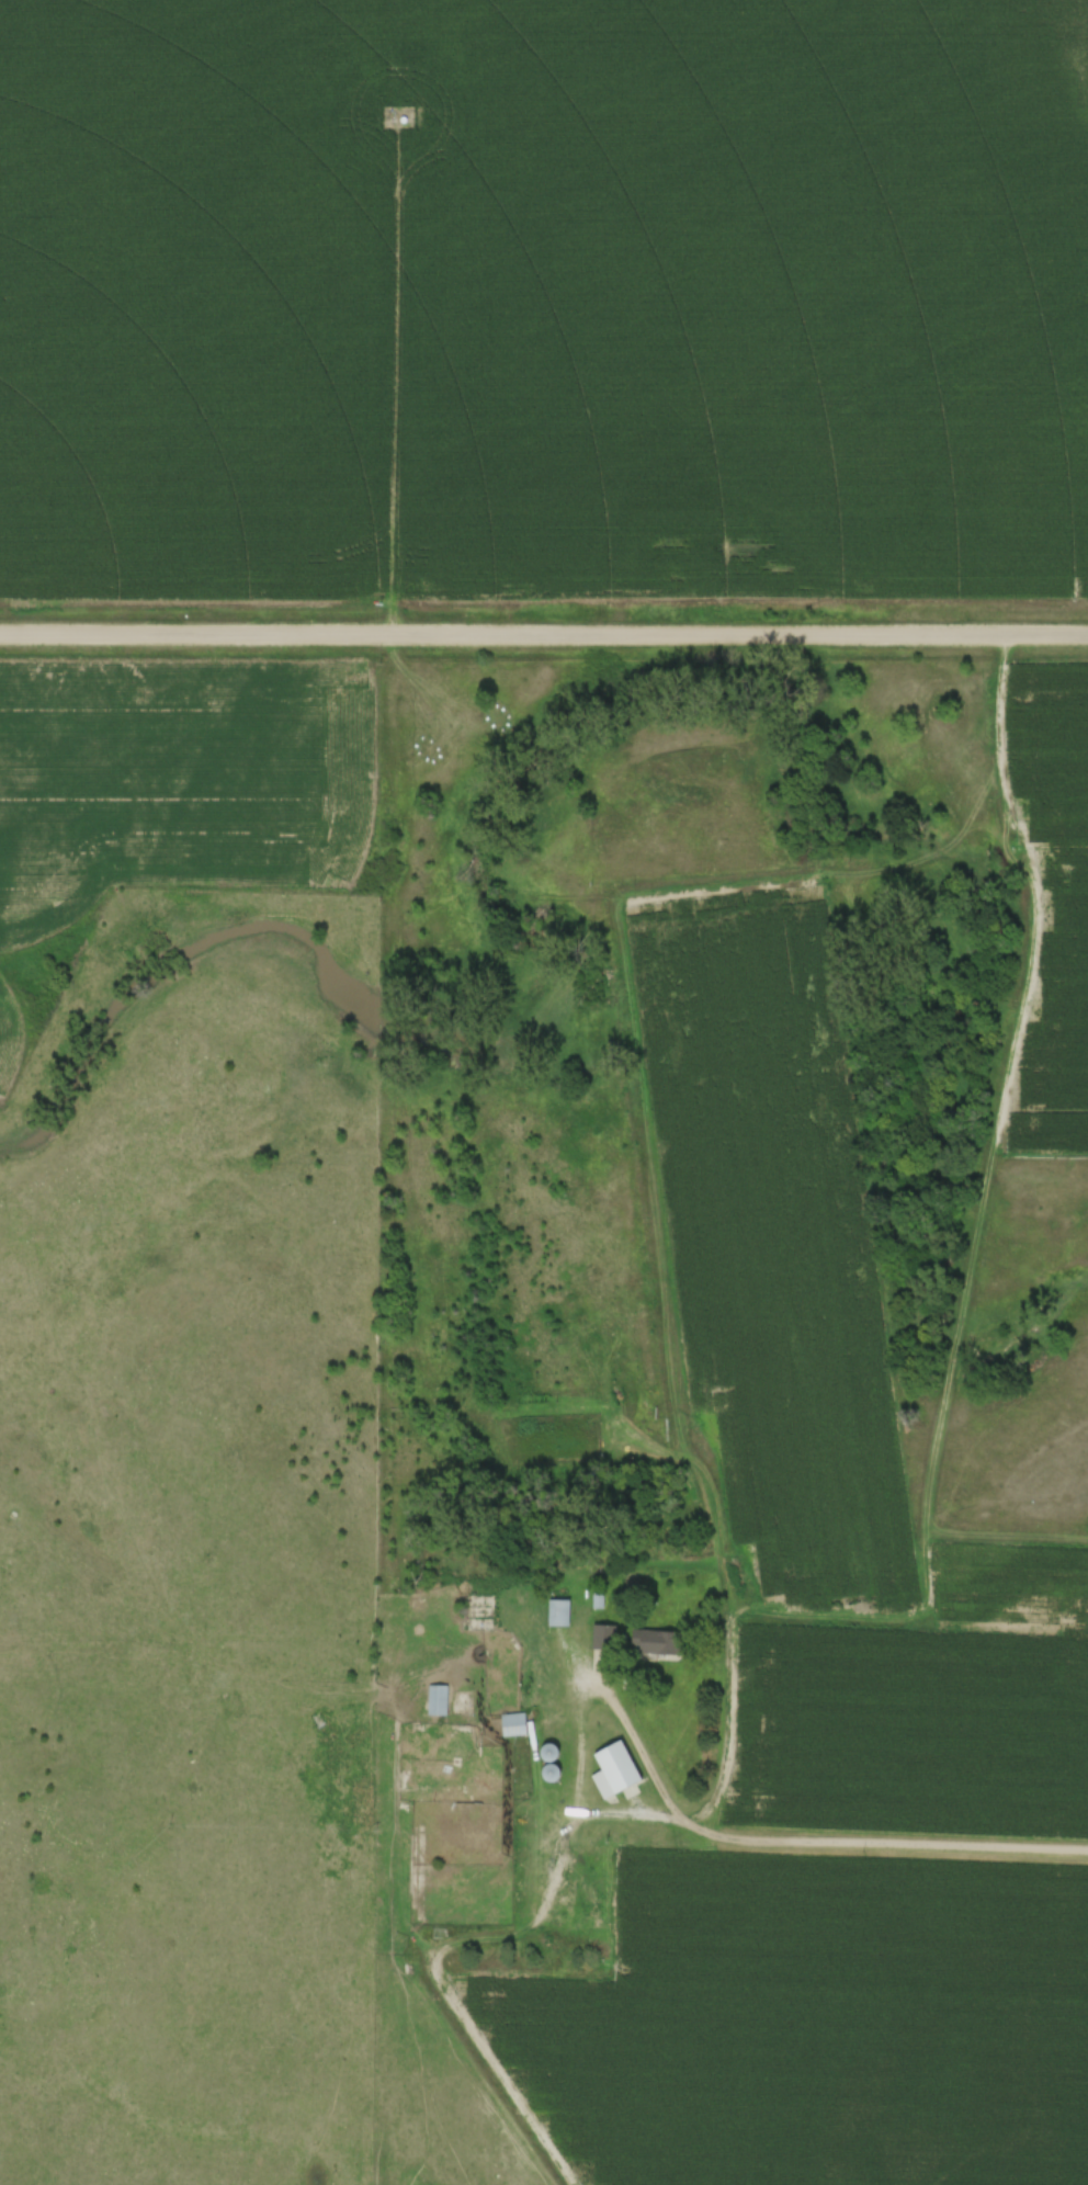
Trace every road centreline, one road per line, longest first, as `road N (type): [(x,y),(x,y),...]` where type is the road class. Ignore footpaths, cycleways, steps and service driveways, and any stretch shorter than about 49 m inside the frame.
road 1 (residential): [(0,633),(1087,635)]

